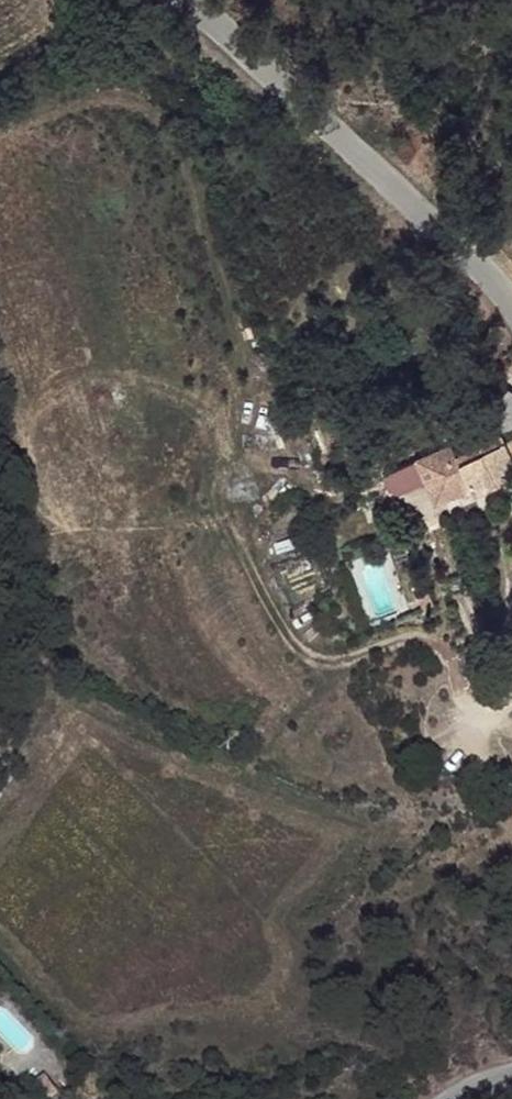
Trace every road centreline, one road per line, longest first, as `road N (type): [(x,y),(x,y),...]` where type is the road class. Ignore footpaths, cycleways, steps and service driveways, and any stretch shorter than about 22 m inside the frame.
road 1 (tertiary): [(186,0),(467,249),(511,309)]

